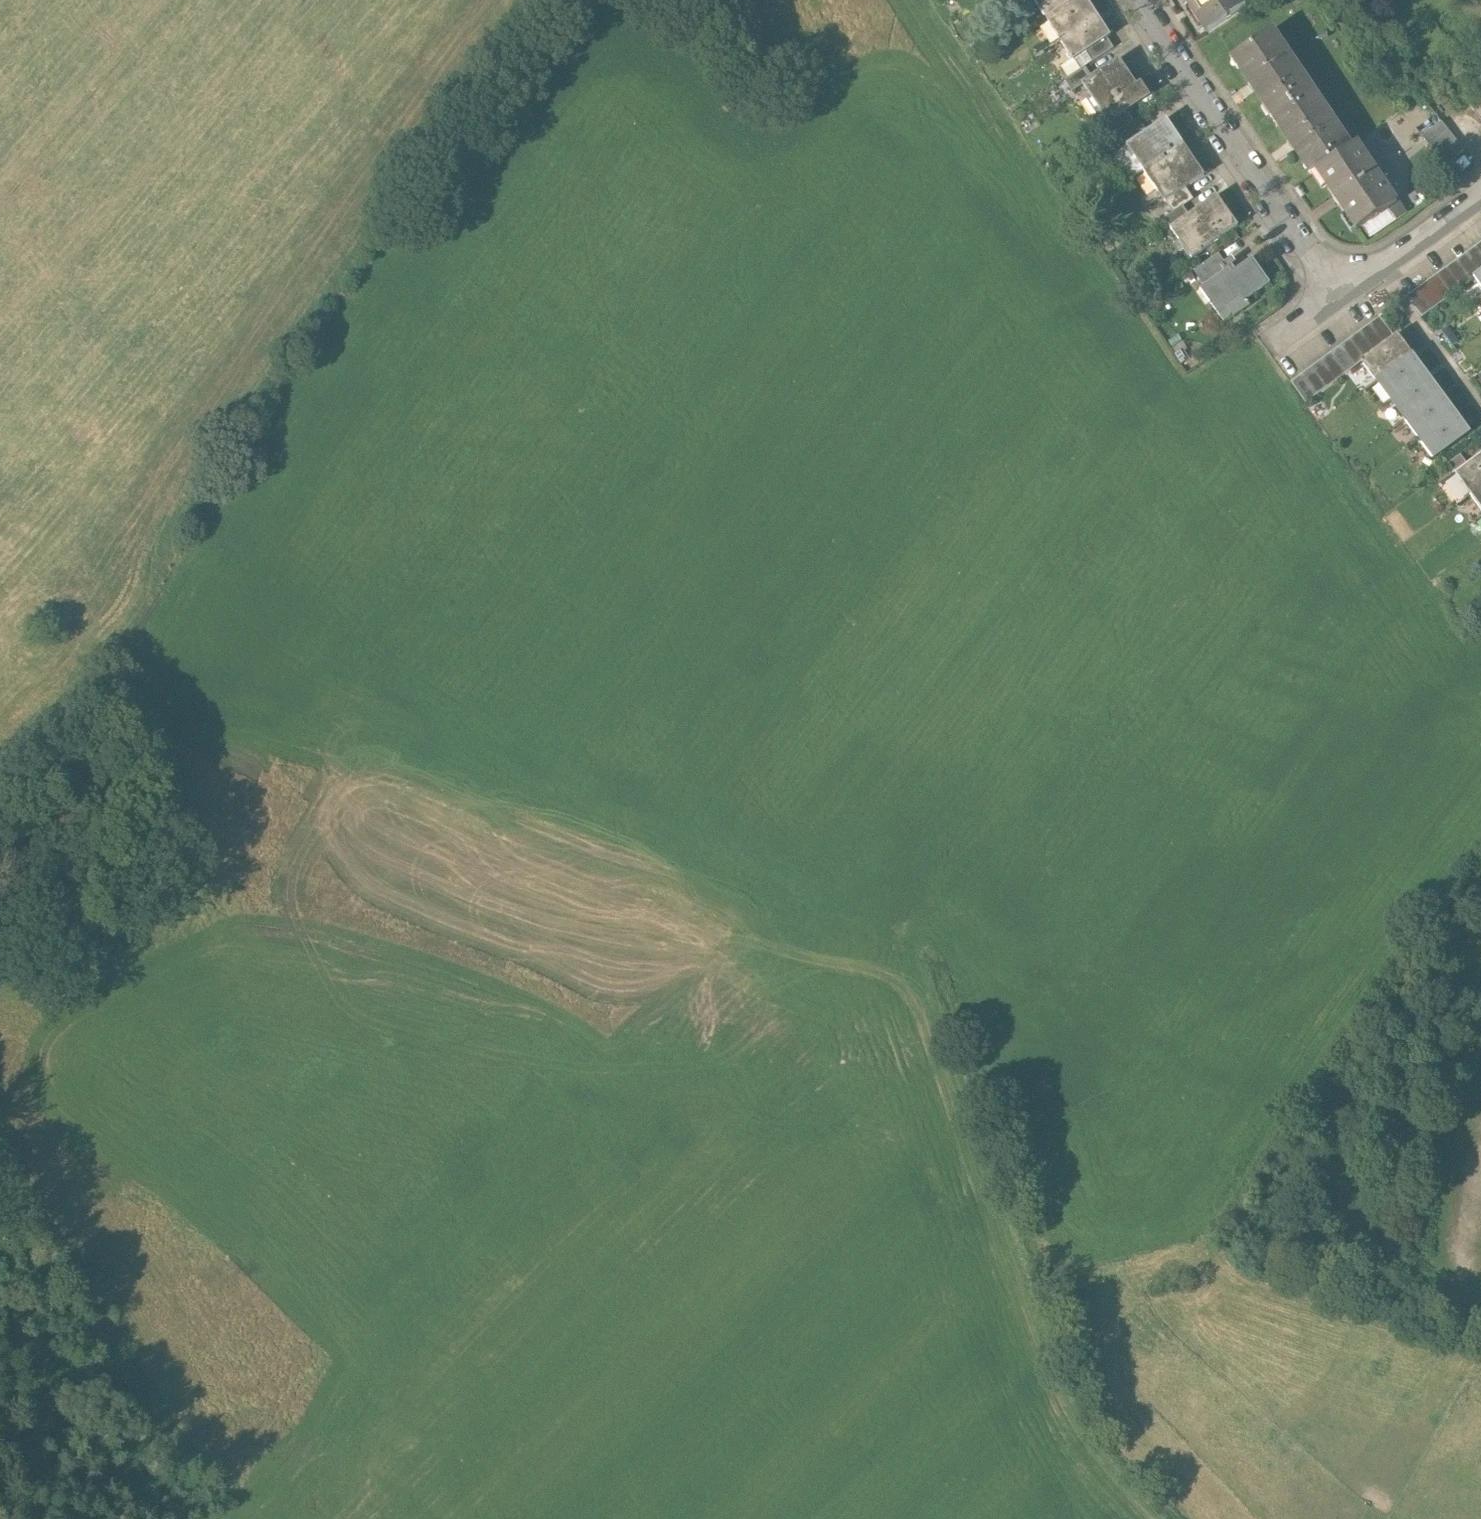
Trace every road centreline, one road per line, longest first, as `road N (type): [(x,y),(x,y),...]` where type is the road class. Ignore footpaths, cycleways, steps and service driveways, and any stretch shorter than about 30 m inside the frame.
road 1 (track): [(1163,1518),(1136,1491),(1051,1353),(986,1145),(955,1003)]
road 2 (residential): [(1141,0),(1333,296)]
road 3 (residential): [(1480,194),(1333,296)]

